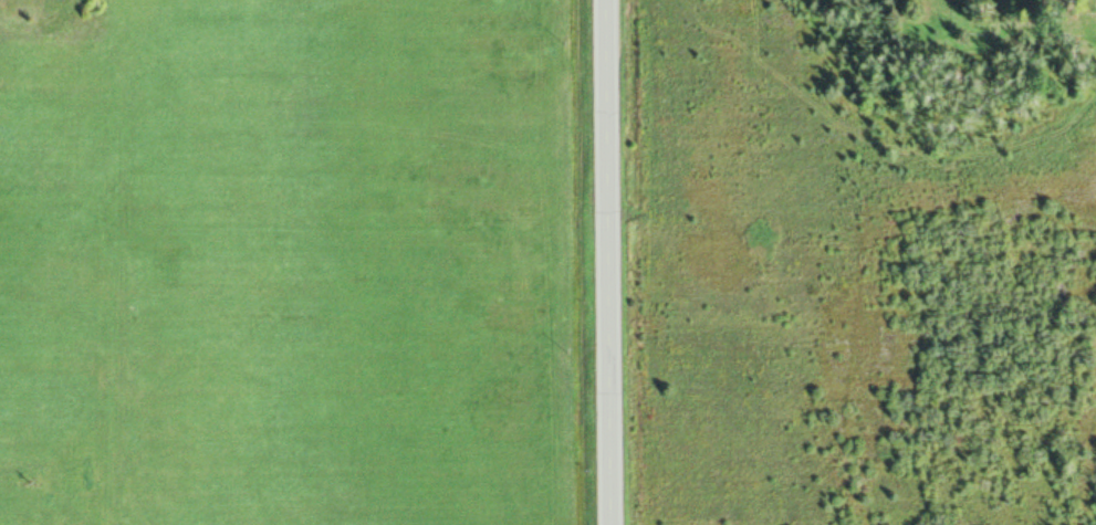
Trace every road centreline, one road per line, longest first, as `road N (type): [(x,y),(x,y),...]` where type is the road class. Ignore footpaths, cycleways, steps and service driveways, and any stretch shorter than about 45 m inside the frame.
road 1 (tertiary): [(611,524),(606,0)]

